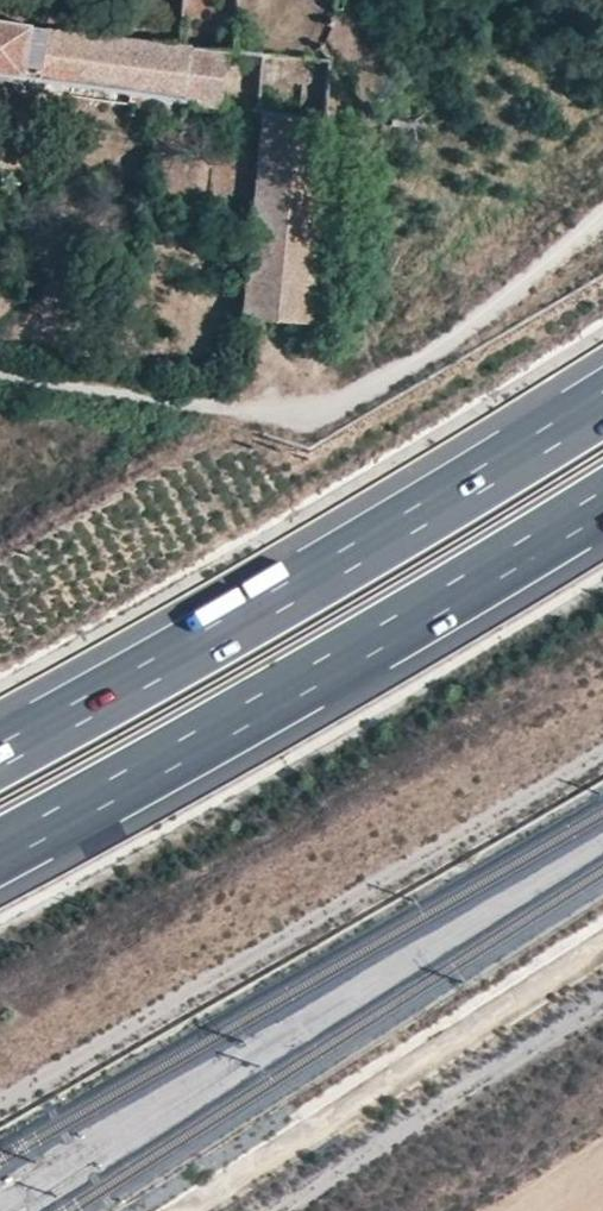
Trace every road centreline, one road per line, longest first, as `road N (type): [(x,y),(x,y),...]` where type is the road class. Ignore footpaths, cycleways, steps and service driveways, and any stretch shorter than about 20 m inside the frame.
road 1 (motorway): [(602,404),(0,754)]
road 2 (motorway): [(0,851),(196,745),(602,502)]
road 3 (unclassified): [(0,381),(245,421),(357,374)]
road 4 (track): [(602,198),(536,269),(357,374)]

